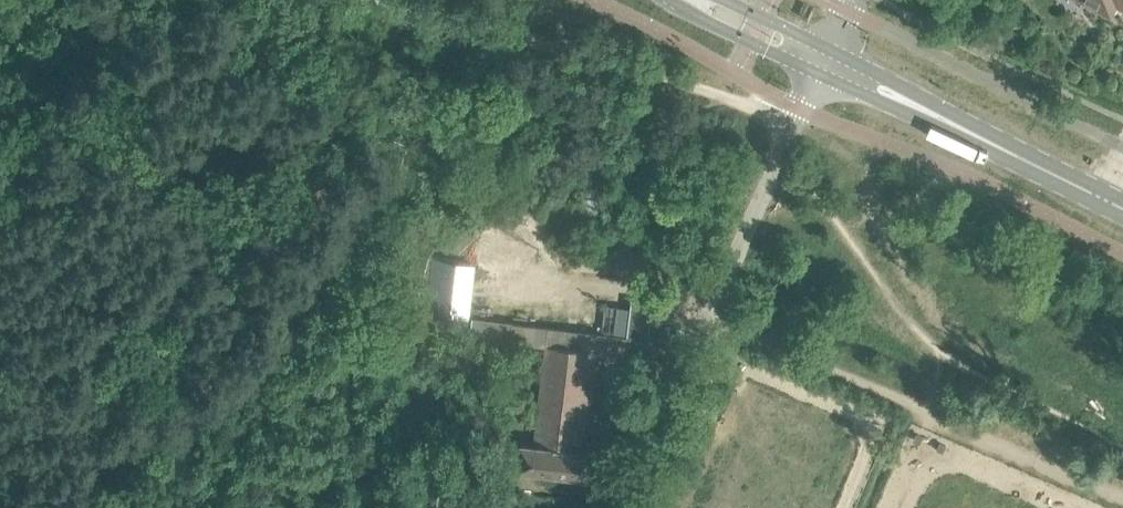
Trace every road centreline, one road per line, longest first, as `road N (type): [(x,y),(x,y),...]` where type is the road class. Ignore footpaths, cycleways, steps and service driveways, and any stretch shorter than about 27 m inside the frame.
road 1 (track): [(156,507),(158,473),(249,374),(355,224),(447,143),(503,113),(565,113)]
road 2 (track): [(331,0),(800,111)]
road 3 (track): [(723,302),(747,333),(1122,498)]
road 4 (unclassified): [(800,111),(673,418),(625,507)]
road 5 (secondary): [(1122,215),(823,63)]
road 6 (secondary): [(823,63),(694,0)]

